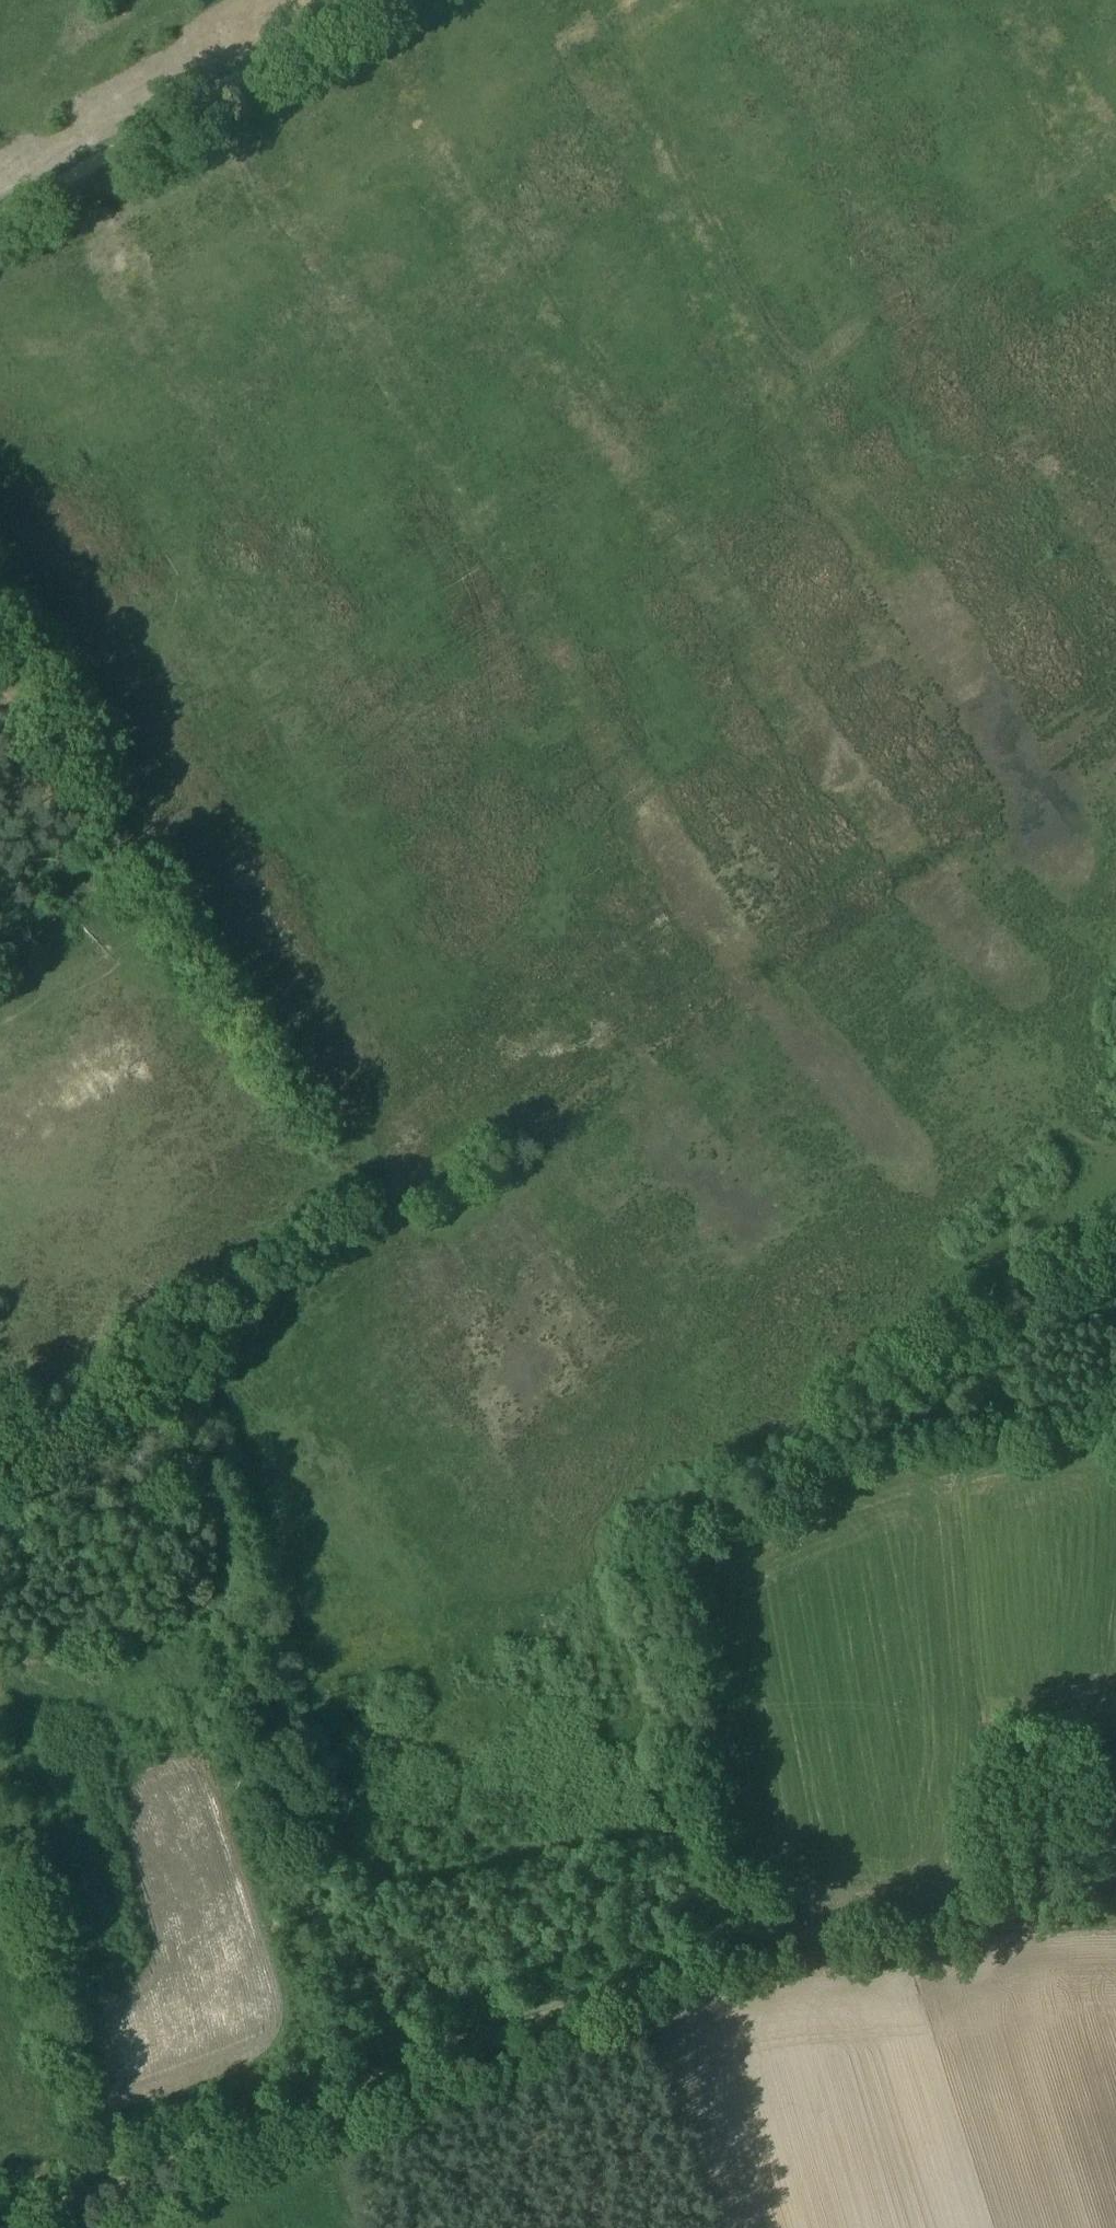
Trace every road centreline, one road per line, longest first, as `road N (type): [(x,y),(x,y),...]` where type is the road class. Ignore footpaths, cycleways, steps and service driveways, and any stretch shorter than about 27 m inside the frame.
road 1 (track): [(9,2227),(536,2018),(801,1936),(930,1923),(1115,1925)]
road 2 (track): [(0,217),(369,0)]

